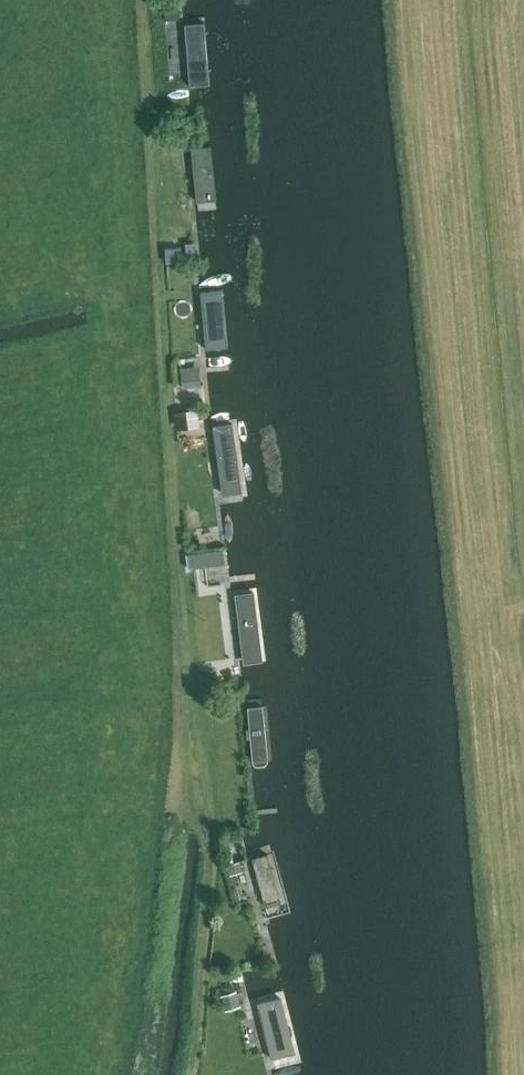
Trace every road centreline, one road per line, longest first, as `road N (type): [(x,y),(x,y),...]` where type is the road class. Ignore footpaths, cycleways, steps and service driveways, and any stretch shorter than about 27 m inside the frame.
road 1 (track): [(145,0),(185,649),(197,761),(217,826),(192,1074)]

